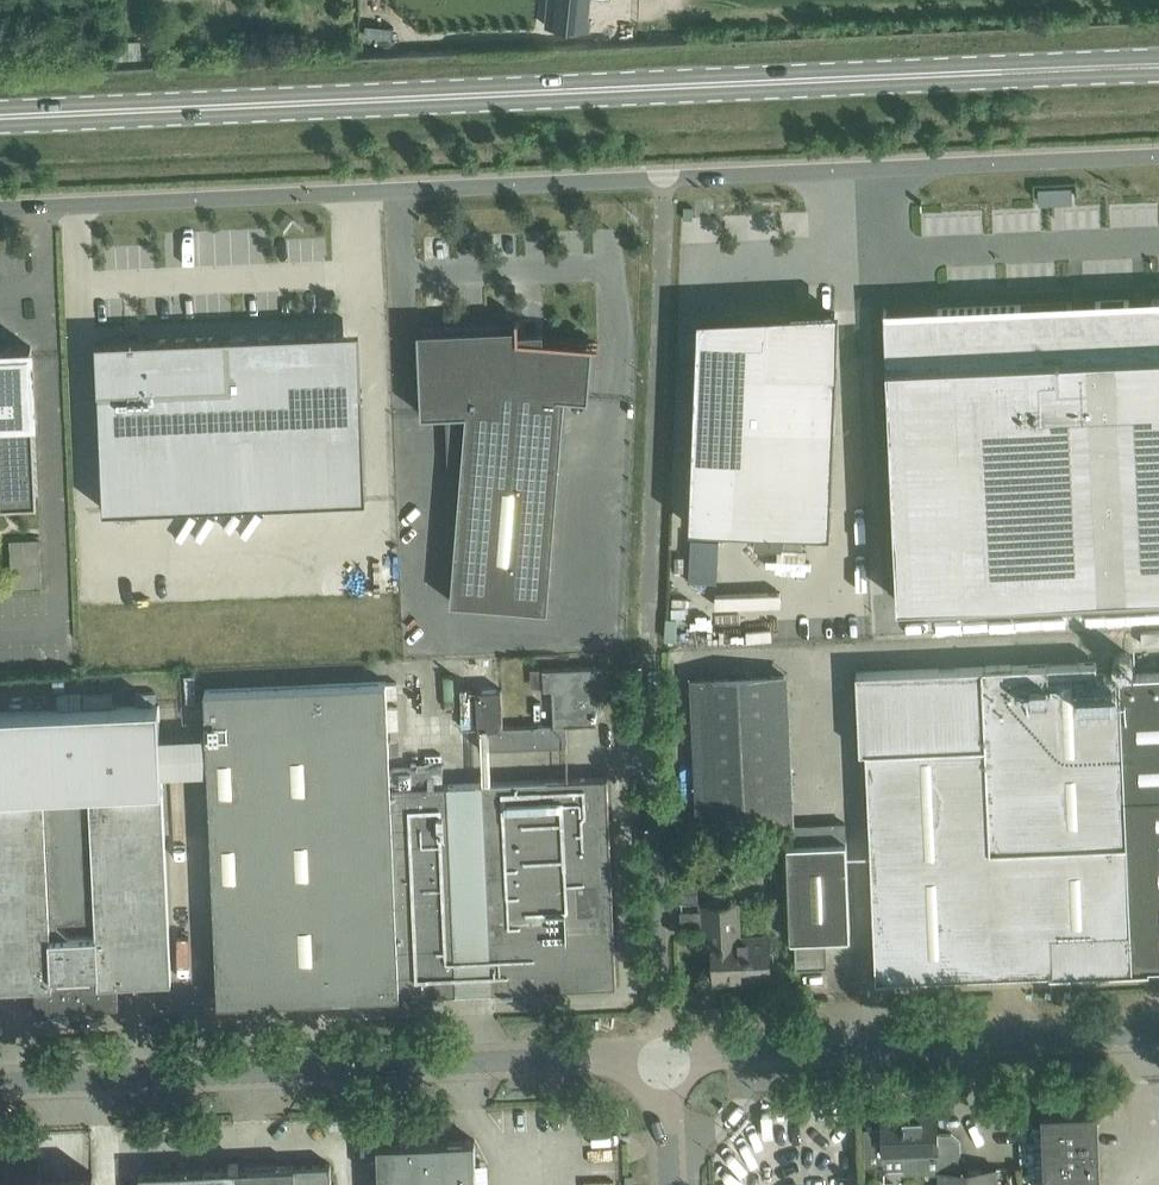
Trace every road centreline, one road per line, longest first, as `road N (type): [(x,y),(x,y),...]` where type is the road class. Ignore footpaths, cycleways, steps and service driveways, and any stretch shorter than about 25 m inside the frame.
road 1 (secondary): [(0,118),(1158,66)]
road 2 (unclassified): [(0,207),(1158,155)]
road 3 (unclassified): [(0,1082),(663,1055)]
road 4 (unclassified): [(663,1055),(1158,1033)]
road 5 (unclassified): [(663,1055),(647,647)]
road 6 (unclassified): [(669,1184),(663,1055)]

